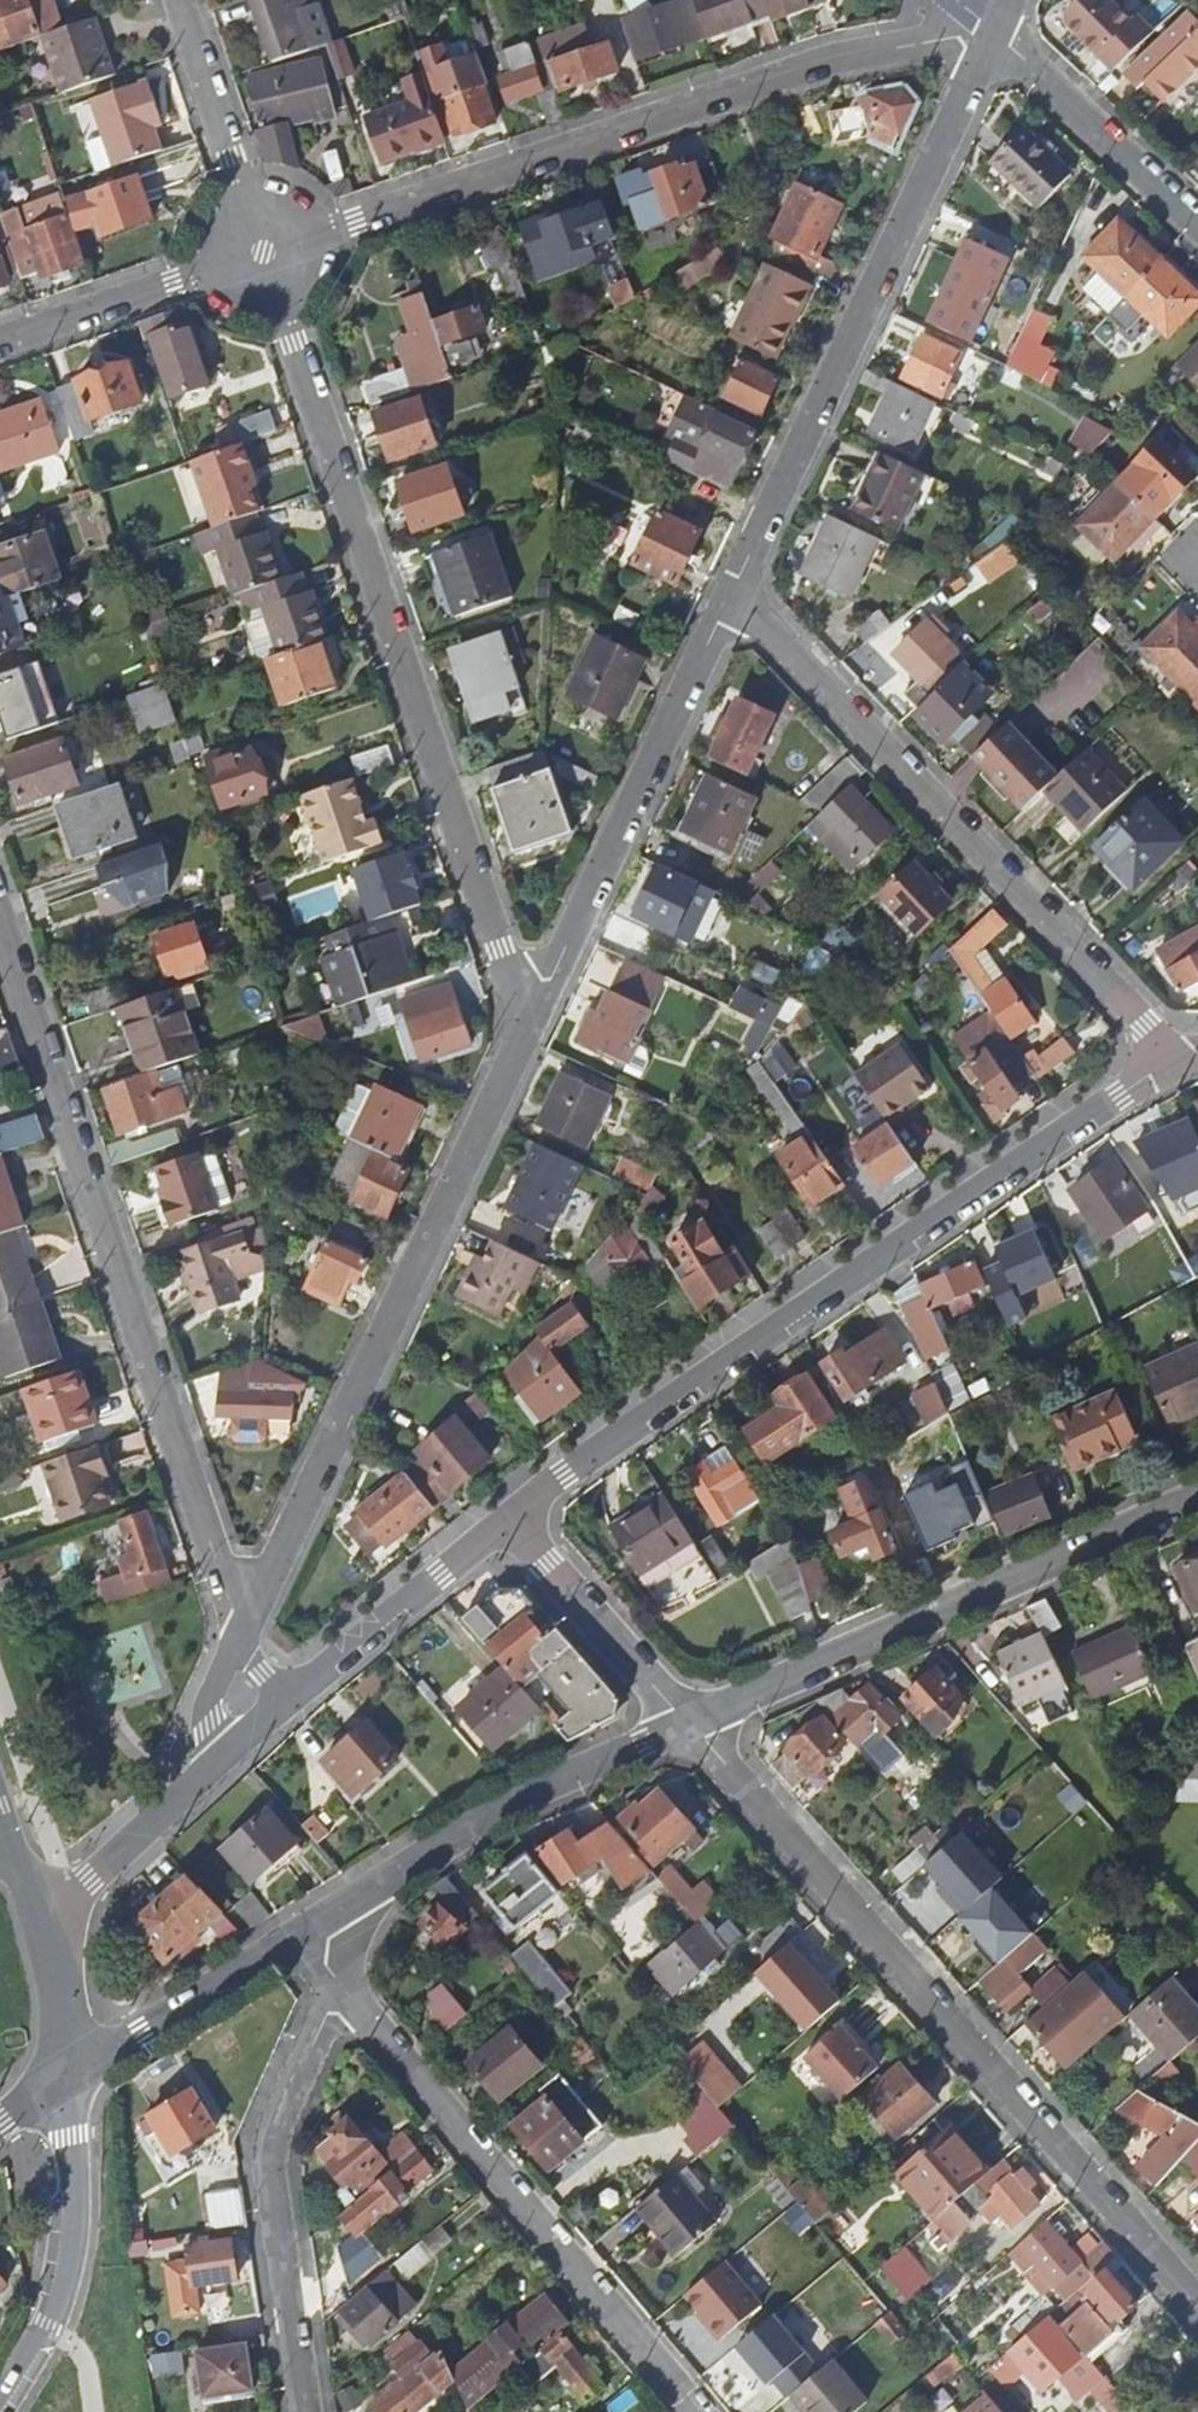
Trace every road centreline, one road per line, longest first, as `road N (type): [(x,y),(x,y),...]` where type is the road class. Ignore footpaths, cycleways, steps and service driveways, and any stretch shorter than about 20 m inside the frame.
road 1 (residential): [(501,1515),(649,1406),(1175,1055)]
road 2 (unclassified): [(265,250),(502,948),(517,980),(543,1000)]
road 3 (unclassified): [(692,1723),(1197,2300)]
road 4 (unclassified): [(265,250),(784,73),(917,41),(996,33)]
road 5 (unclassified): [(253,1613),(218,1566),(0,919)]
road 6 (unclassified): [(253,1613),(543,1000)]
road 7 (residential): [(734,592),(1175,1055)]
road 8 (unclassified): [(734,592),(996,33)]
road 9 (residential): [(334,1975),(700,2411)]
road 10 (tertiary): [(1197,1500),(692,1723)]
road 11 (unclassified): [(543,1000),(734,592)]
road 12 (residential): [(334,1975),(275,2133),(274,2178),(308,2411)]
road 13 (tertiary): [(692,1723),(506,1805),(311,1924)]
road 14 (tertiary): [(67,2078),(76,2206),(70,2260),(1,2411)]
road 15 (tertiary): [(311,1924),(67,2078)]
road 16 (unclassified): [(501,1515),(692,1723)]
road 17 (unclassified): [(0,341),(265,250)]
road 18 (residential): [(287,1694),(501,1515)]
road 19 (unclassified): [(1197,224),(996,33)]
road 20 (unclassified): [(180,0),(265,250)]
road 21 (residential): [(29,1906),(90,1878),(217,1757)]
road 22 (tertiary): [(29,1906),(47,1954),(67,2078)]

